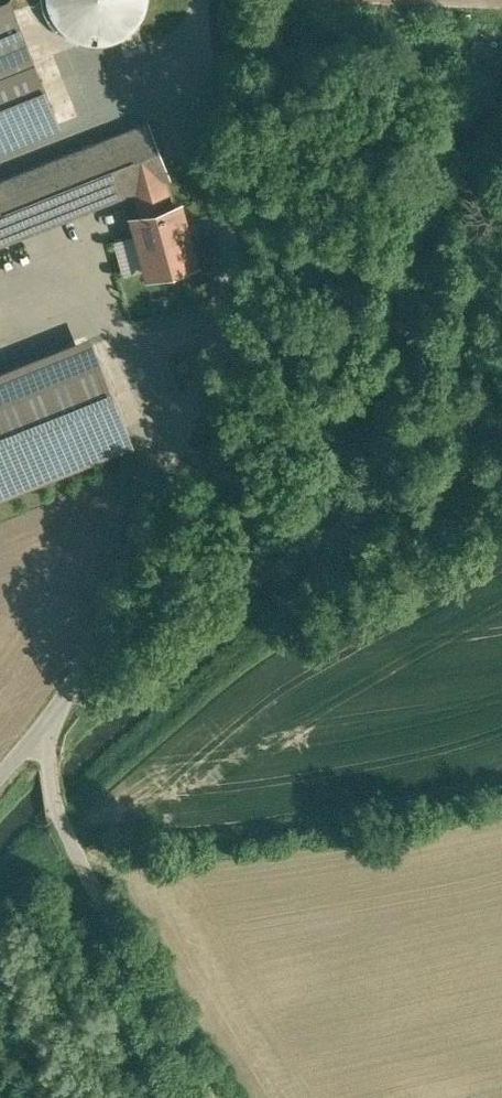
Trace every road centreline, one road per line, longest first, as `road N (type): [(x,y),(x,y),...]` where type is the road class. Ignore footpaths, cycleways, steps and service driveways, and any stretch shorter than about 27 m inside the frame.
road 1 (unclassified): [(38,738),(94,639),(158,498),(208,377),(224,309),(230,235),(200,0)]
road 2 (unclassified): [(219,1097),(162,1020),(55,821),(38,738)]

